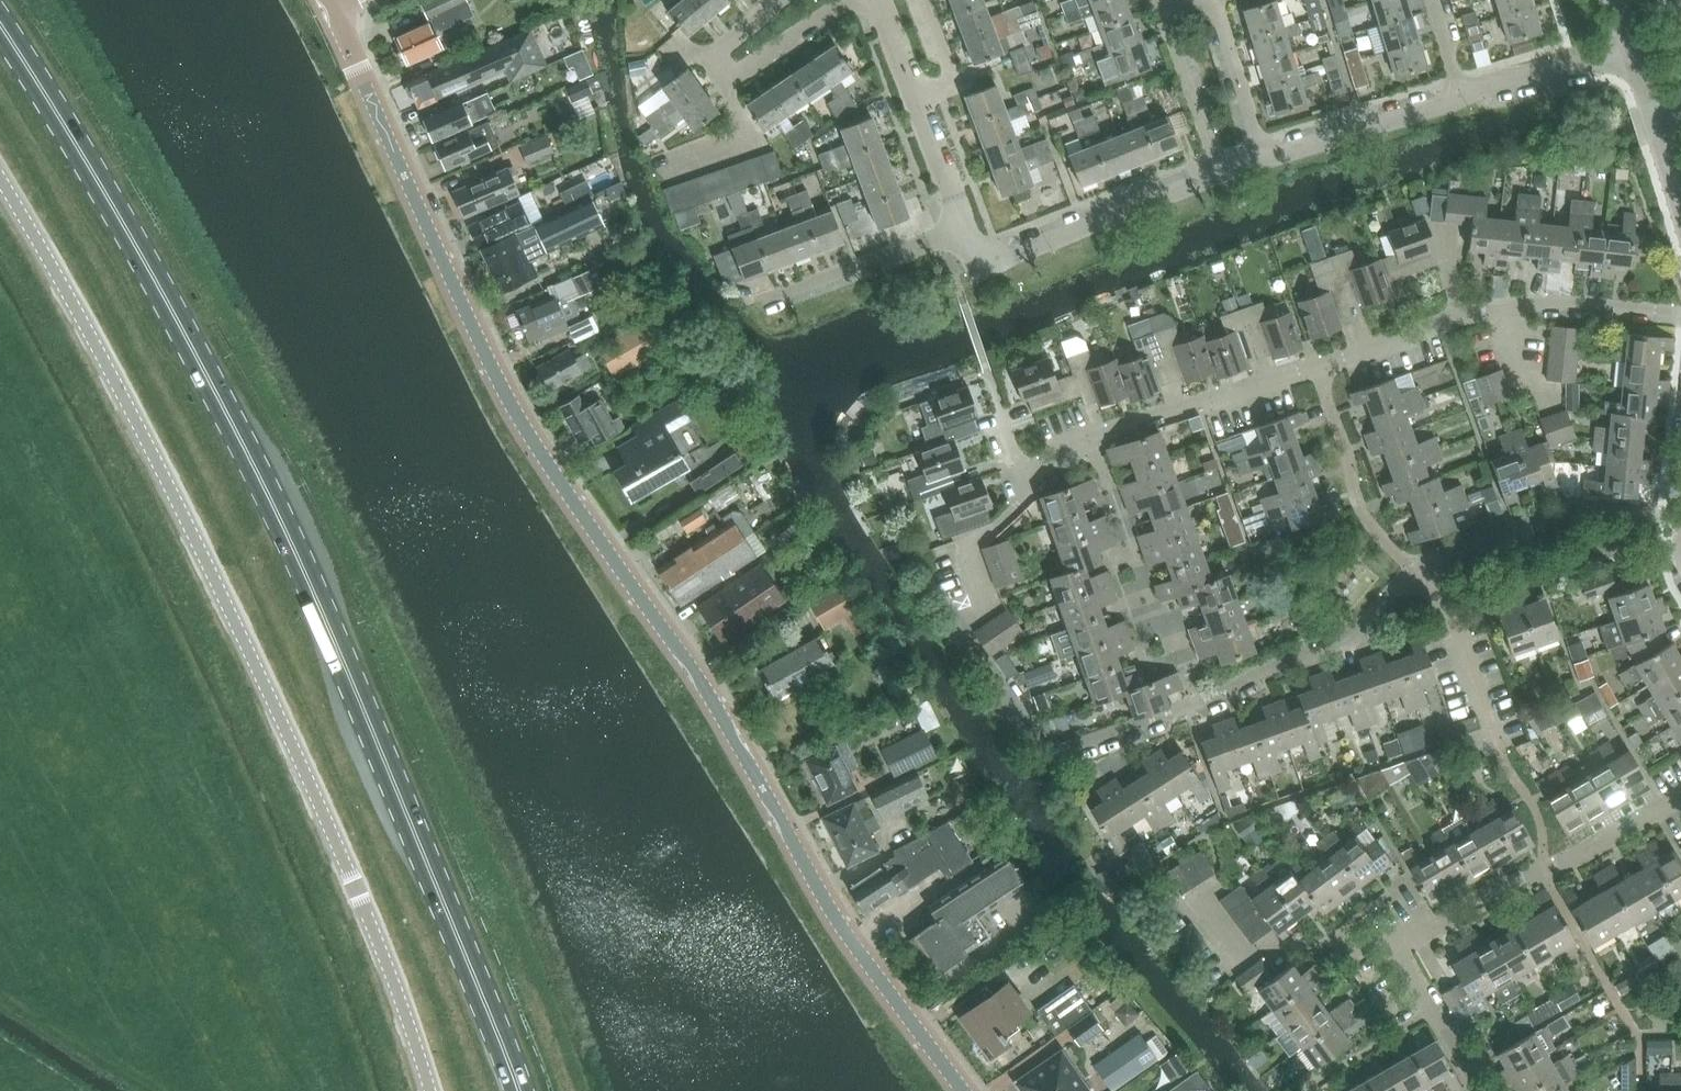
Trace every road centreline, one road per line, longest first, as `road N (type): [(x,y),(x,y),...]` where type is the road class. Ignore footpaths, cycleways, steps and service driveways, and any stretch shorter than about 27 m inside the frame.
road 1 (tertiary): [(968,1090),(842,925),(495,376),(335,19)]
road 2 (primary): [(518,1090),(374,726),(267,490),(81,145),(0,23)]
road 3 (residential): [(1017,461),(1034,510),(958,545),(968,640),(1040,743),(1068,750),(1362,638),(1423,571),(1595,515),(1680,519)]
road 4 (unclassified): [(430,1090),(351,874),(243,638),(103,359),(0,179)]
road 5 (residential): [(1017,461),(1509,307),(1680,325)]
road 6 (residential): [(1390,953),(1537,871),(1608,847),(1680,802)]
road 7 (residential): [(976,260),(1216,167)]
road 8 (residential): [(964,225),(885,0)]
road 9 (residential): [(1390,953),(1349,944),(1243,948),(1198,892)]
road 10 (residential): [(758,299),(964,225)]
road 11 (residential): [(1261,151),(1456,82)]
road 12 (residential): [(1680,219),(1624,30)]
road 13 (residential): [(1456,82),(1624,30)]
road 14 (residential): [(1167,11),(1216,167)]
road 15 (residential): [(1477,1090),(1390,953)]
road 16 (residential): [(1261,151),(1215,0)]
road 17 (residential): [(728,89),(855,0)]

